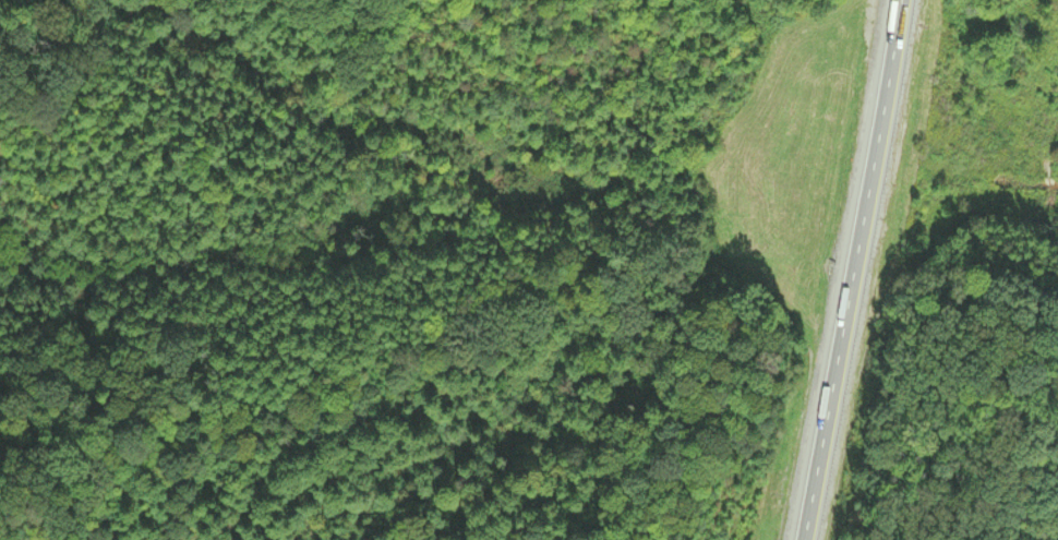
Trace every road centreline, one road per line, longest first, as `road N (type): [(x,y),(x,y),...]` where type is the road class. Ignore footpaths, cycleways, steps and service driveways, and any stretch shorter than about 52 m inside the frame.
road 1 (motorway): [(898,0),(803,539)]

